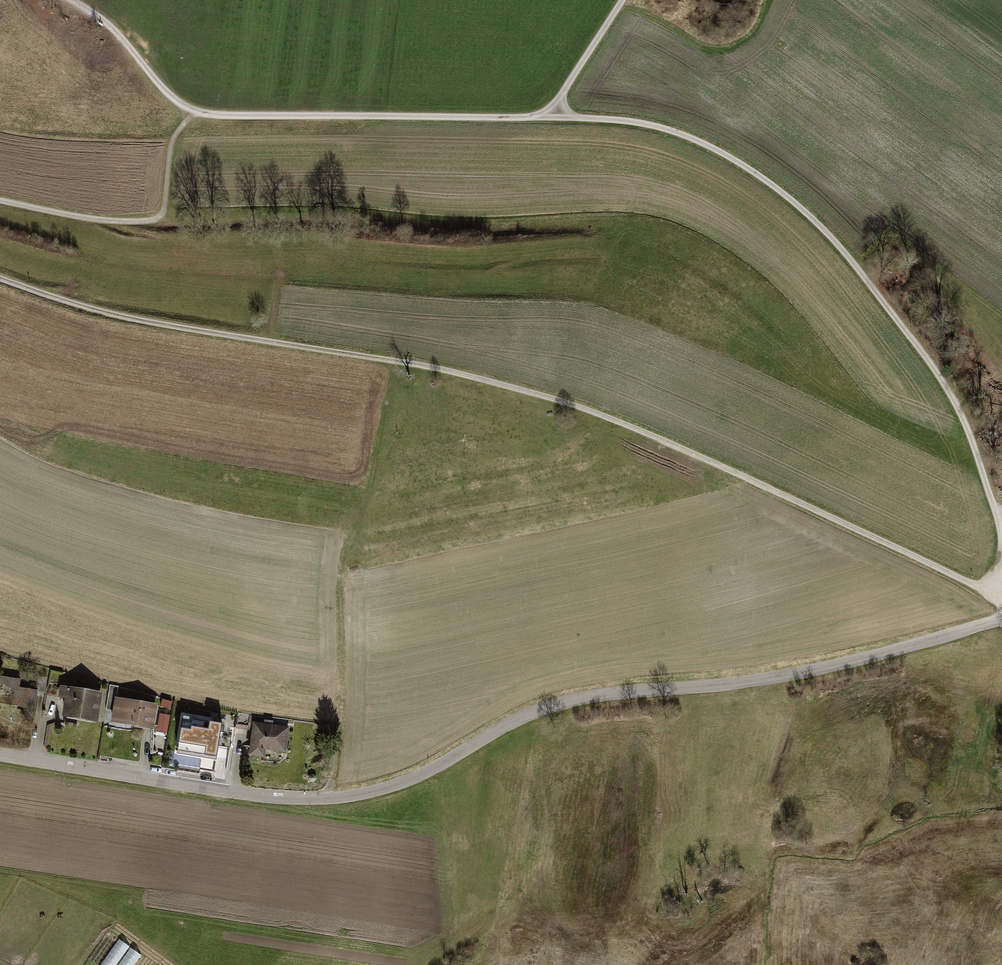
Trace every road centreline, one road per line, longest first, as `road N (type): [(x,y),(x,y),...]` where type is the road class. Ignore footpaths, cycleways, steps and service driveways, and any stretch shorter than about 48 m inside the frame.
road 1 (track): [(1001,606),(985,587),(601,414),(482,378),(172,326),(0,282)]
road 2 (residential): [(1001,620),(770,677),(571,700),(512,722),(421,775),(339,799),(235,793),(0,757)]
road 3 (track): [(553,117),(694,141),(821,220),(943,377),(982,457),(1001,522)]
road 4 (track): [(72,0),(192,113),(553,117)]
road 5 (track): [(192,113),(170,142),(162,213),(149,222),(0,199)]
road 6 (track): [(619,0),(567,80),(553,117)]

